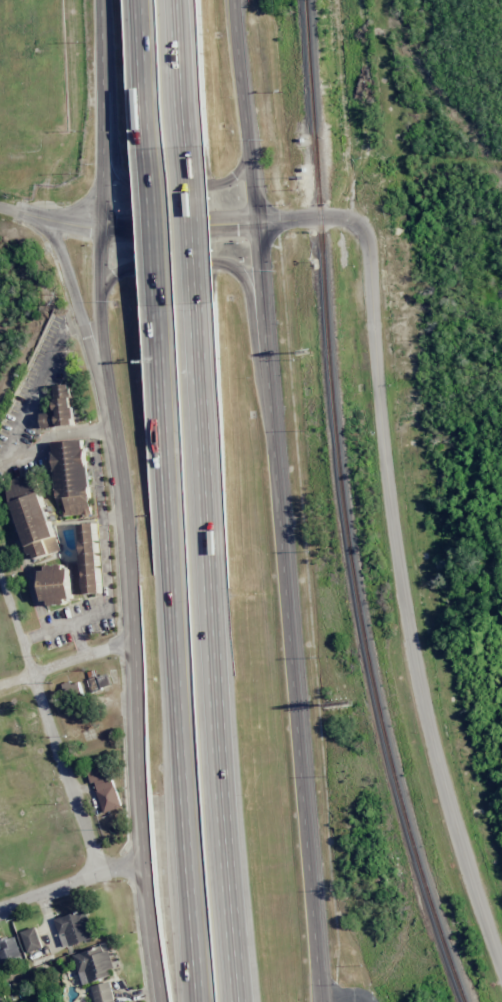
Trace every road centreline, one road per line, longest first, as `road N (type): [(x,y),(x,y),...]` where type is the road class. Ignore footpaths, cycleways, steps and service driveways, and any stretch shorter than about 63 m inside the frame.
road 1 (secondary): [(321,1001),(261,320),(244,0)]
road 2 (tertiary): [(501,965),(465,871),(416,681),(386,478),(367,251),(355,225),(317,218),(255,224)]
road 3 (motorway): [(238,1001),(194,304)]
road 4 (secondary): [(106,402),(161,1001)]
road 5 (motorway): [(159,301),(183,801)]
road 6 (secondary): [(101,0),(106,402)]
road 7 (residential): [(100,868),(0,566)]
road 8 (secondary): [(104,131),(122,180),(169,188),(223,182),(241,164),(250,129)]
road 9 (secondary): [(261,320),(231,267),(124,269),(99,296)]
road 10 (motorway): [(183,801),(199,1001)]
road 11 (secondary): [(39,219),(57,247),(106,402)]
road 12 (motorway): [(194,304),(186,147)]
road 13 (motorway): [(150,145),(159,301)]
road 14 (tertiary): [(255,224),(100,228)]
road 15 (residential): [(144,856),(0,907)]
road 16 (motorway): [(186,147),(179,0)]
road 17 (motorway): [(144,0),(150,145)]
road 18 (residential): [(133,633),(0,687)]

